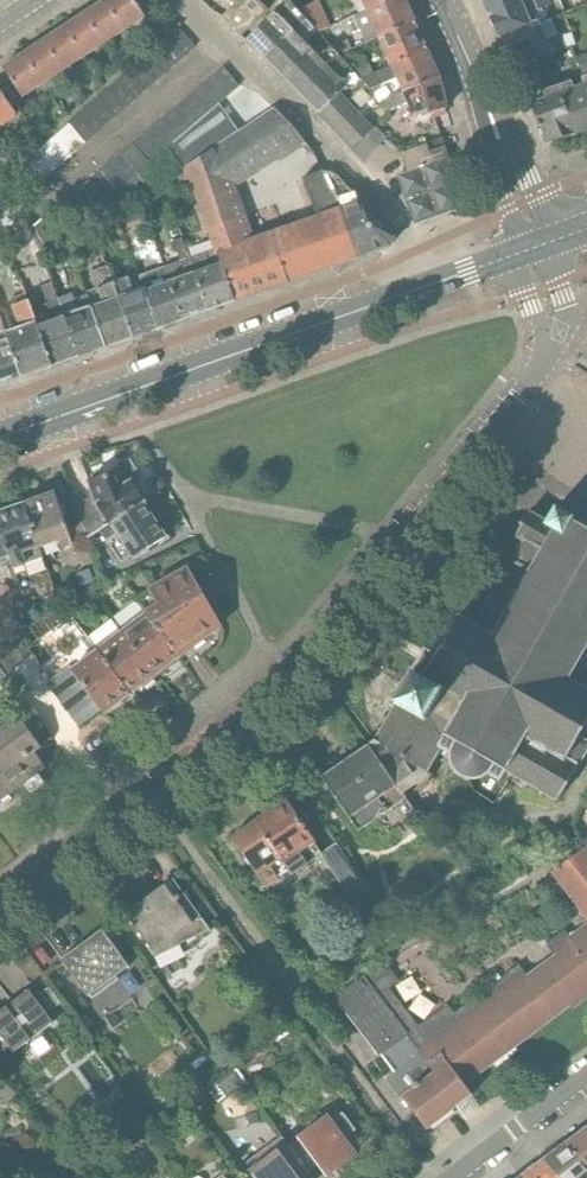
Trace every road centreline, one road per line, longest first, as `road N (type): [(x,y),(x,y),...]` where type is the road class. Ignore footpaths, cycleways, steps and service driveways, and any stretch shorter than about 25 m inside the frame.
road 1 (residential): [(0,910),(211,752),(284,686),(518,397),(553,337)]
road 2 (primary): [(431,285),(0,438)]
road 3 (residential): [(431,285),(415,242),(183,0)]
road 4 (residential): [(586,1073),(450,1177)]
road 5 (tertiary): [(490,116),(486,145),(516,256)]
road 6 (tertiary): [(548,244),(518,153),(490,116)]
road 7 (tertiary): [(490,116),(441,0)]

